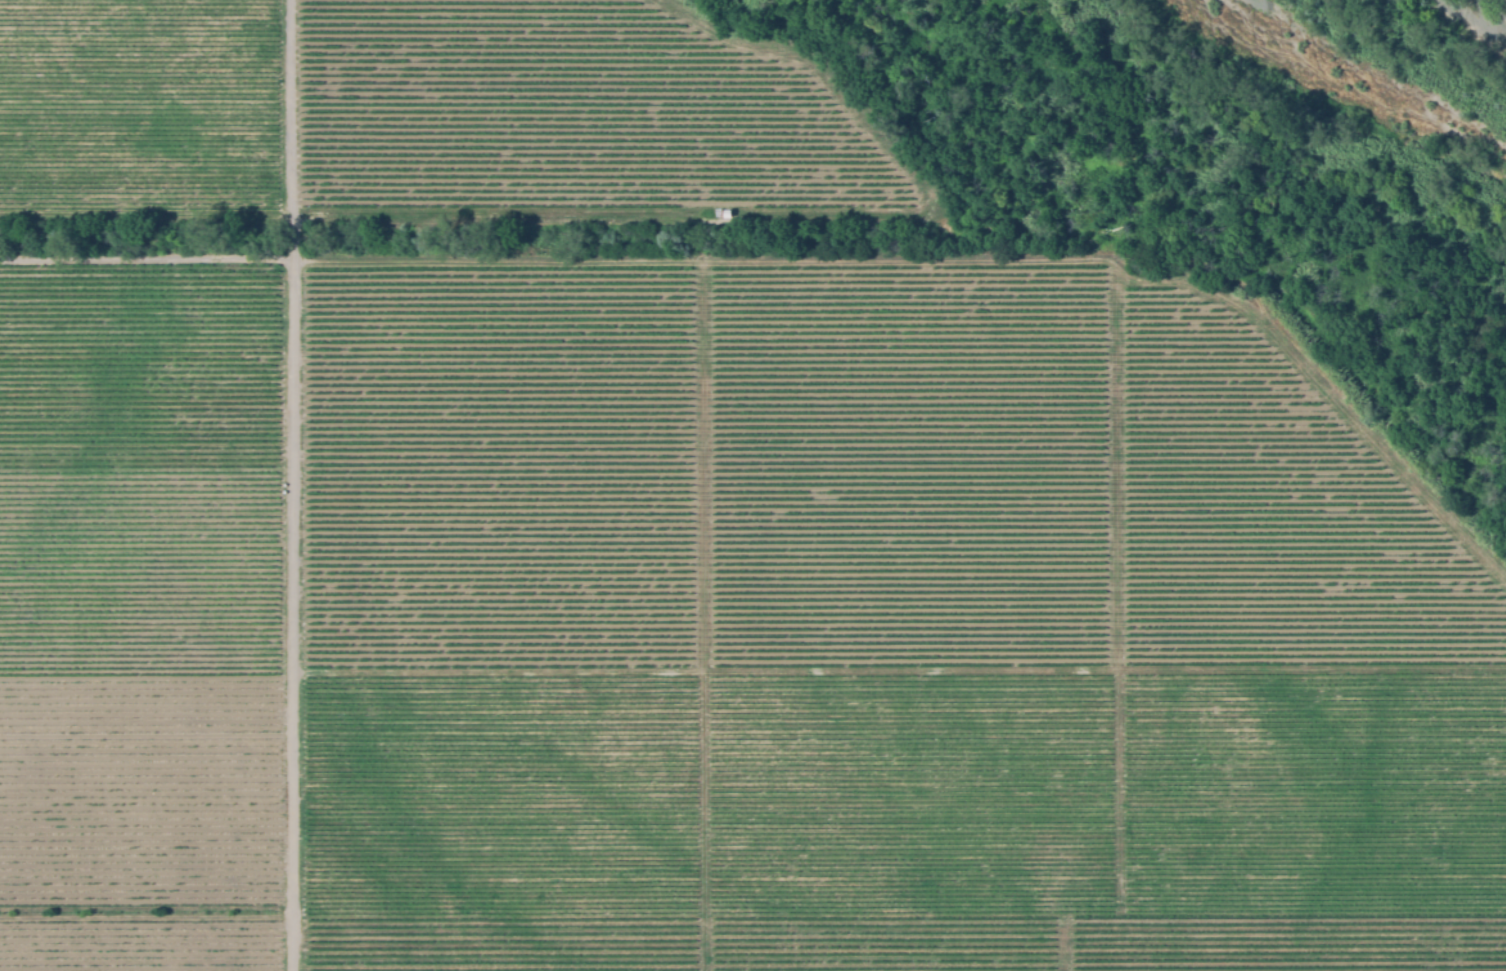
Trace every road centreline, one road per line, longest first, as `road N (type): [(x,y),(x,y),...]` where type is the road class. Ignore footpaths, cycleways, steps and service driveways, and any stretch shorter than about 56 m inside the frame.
road 1 (track): [(293,260),(704,262),(707,970)]
road 2 (track): [(1505,581),(1253,315),(1203,288),(1097,259),(704,262)]

